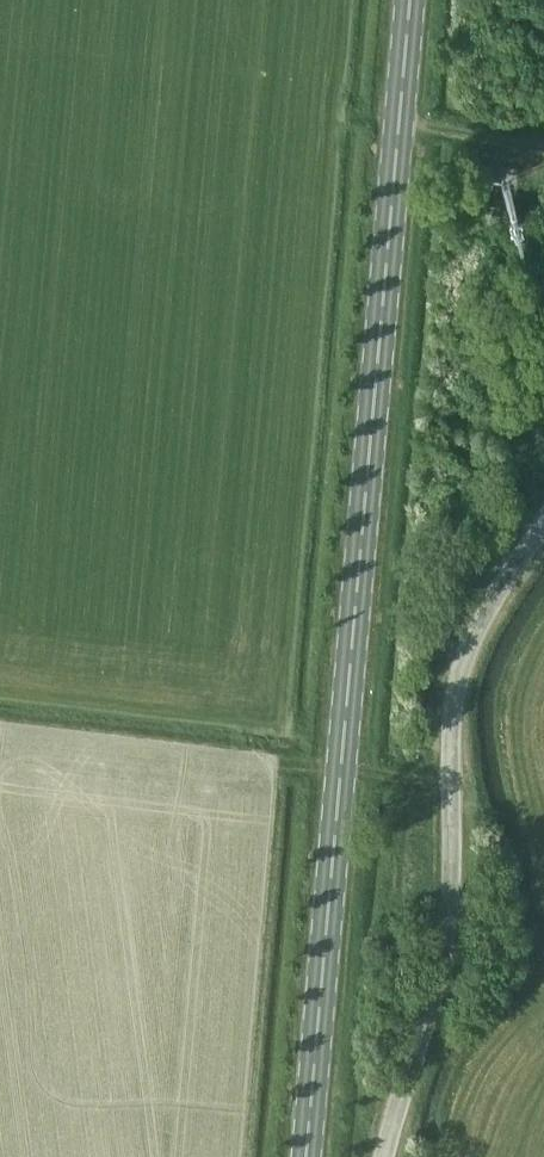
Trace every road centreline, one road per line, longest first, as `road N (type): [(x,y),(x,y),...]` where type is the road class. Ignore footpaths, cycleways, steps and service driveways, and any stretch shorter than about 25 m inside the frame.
road 1 (primary): [(300,1156),(407,0)]
road 2 (unclassified): [(385,1156),(441,976),(460,671),(499,587),(543,519)]
road 3 (track): [(543,141),(395,127)]

